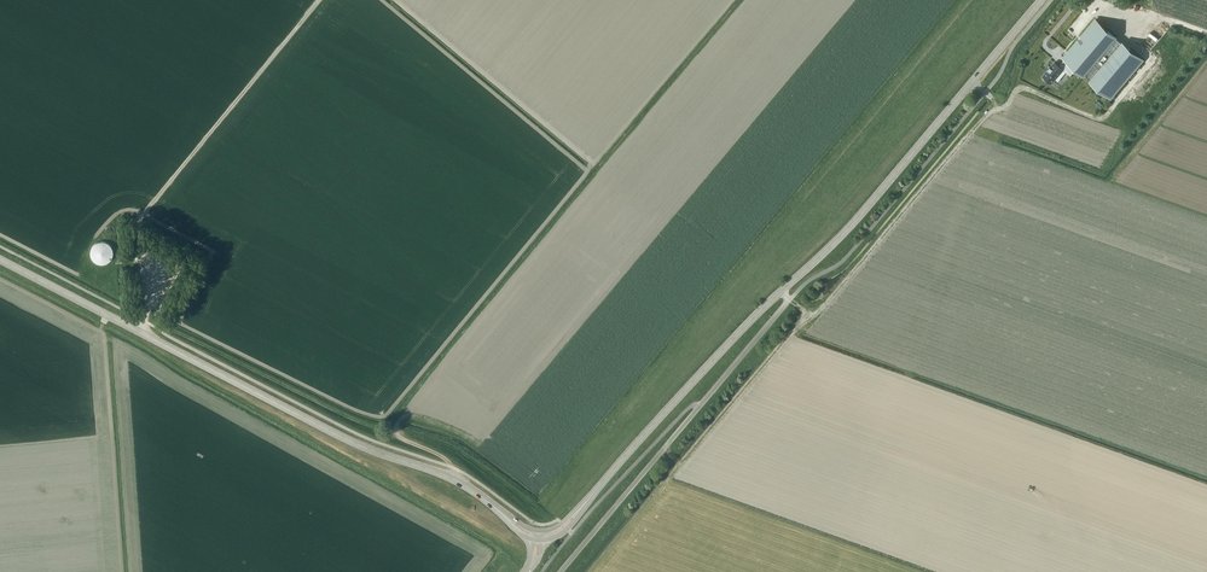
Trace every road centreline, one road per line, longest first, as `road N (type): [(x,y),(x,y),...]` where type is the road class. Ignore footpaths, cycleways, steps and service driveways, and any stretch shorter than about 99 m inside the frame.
road 1 (secondary): [(505,516),(456,480),(339,435),(0,259)]
road 2 (secondary): [(783,290),(838,239),(1041,0)]
road 3 (unclassified): [(560,571),(787,303),(783,290)]
road 4 (secondary): [(581,509),(783,290)]
road 5 (track): [(141,218),(320,0)]

